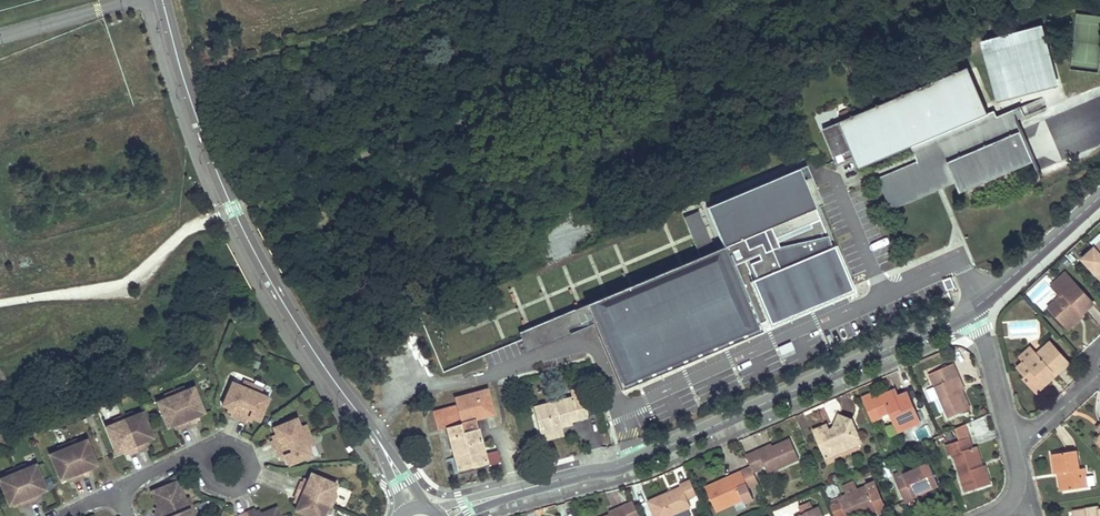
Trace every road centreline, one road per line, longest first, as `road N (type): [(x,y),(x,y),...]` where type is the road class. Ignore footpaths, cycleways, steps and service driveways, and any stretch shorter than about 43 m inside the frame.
road 1 (unclassified): [(494,497),(618,466),(971,310)]
road 2 (residential): [(386,453),(251,246),(201,131),(162,0)]
road 3 (track): [(242,204),(605,64),(691,0)]
road 4 (unclassified): [(971,310),(1099,203)]
road 5 (residential): [(1012,443),(971,310)]
road 6 (residential): [(183,457),(224,488),(248,480),(246,454),(218,446)]

